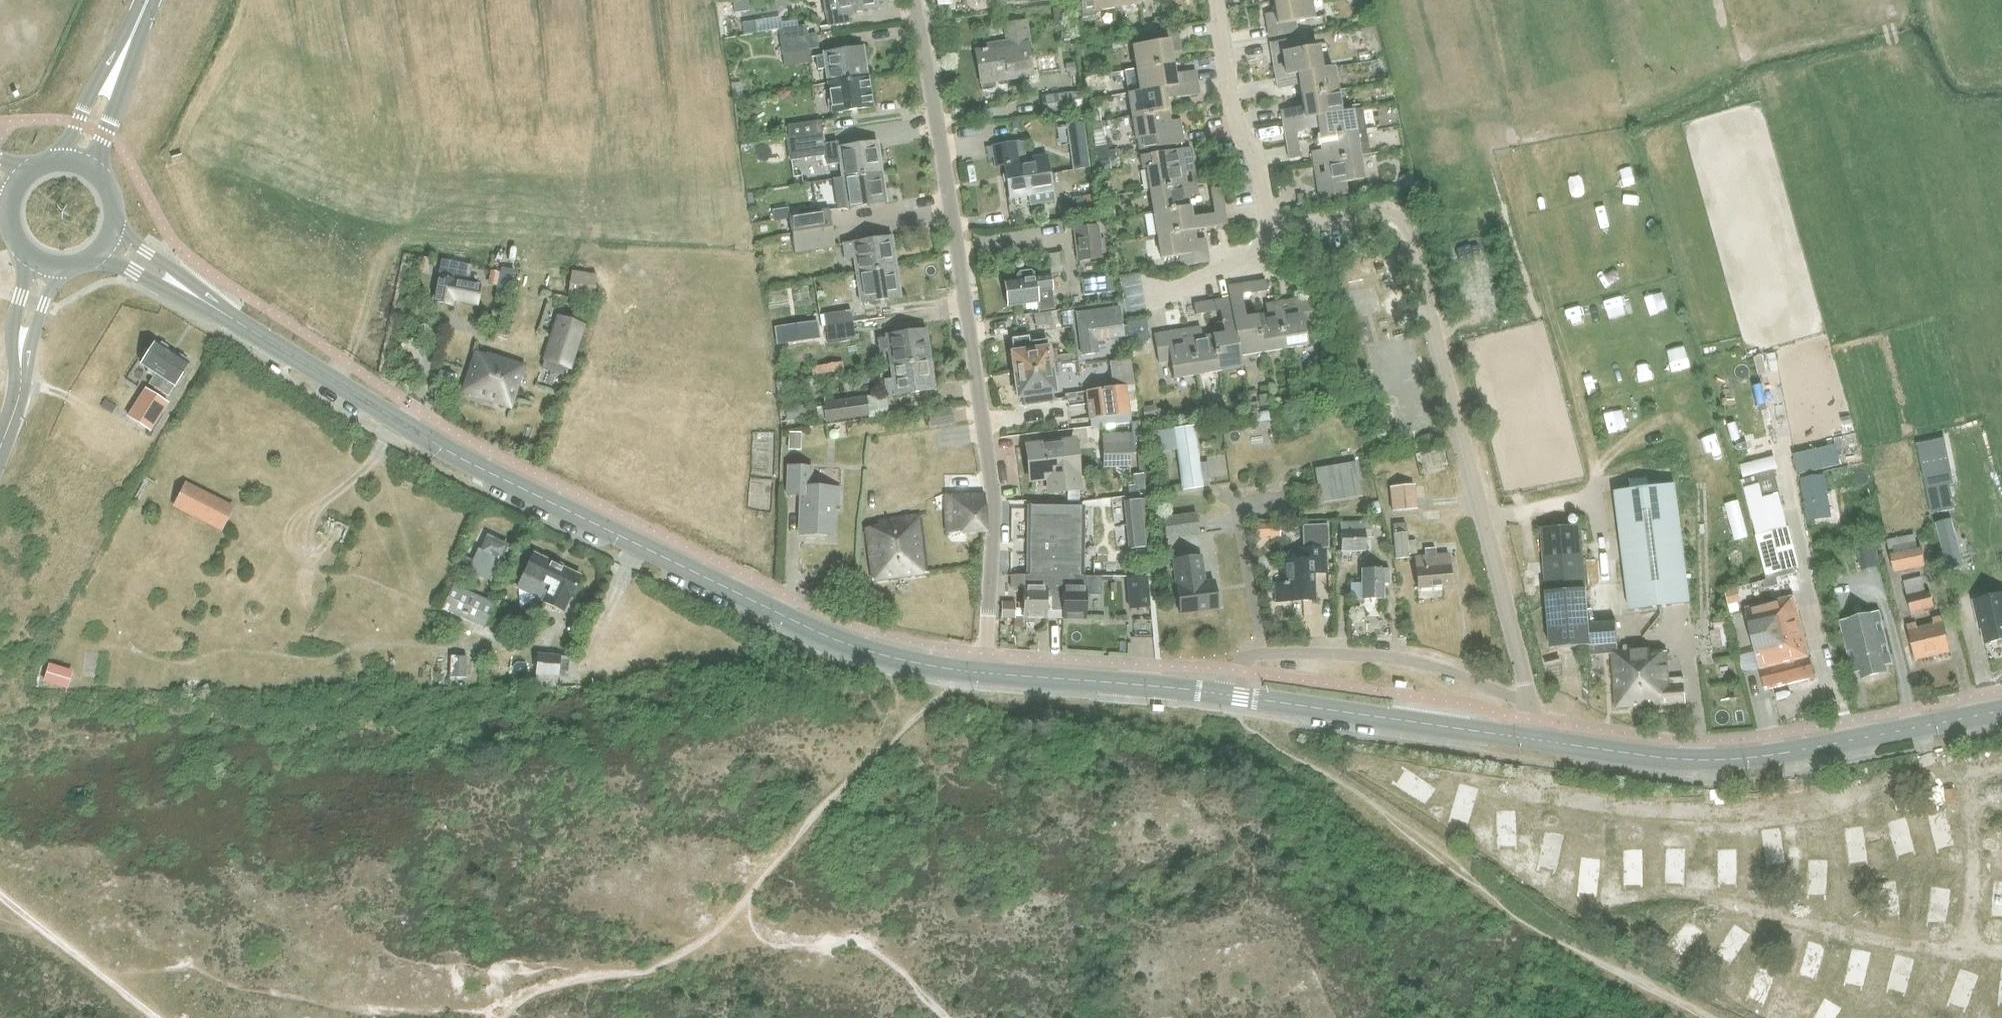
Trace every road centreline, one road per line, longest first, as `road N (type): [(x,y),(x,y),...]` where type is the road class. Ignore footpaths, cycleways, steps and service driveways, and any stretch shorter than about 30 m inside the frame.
road 1 (tertiary): [(985,673),(889,657),(826,635),(451,453),(196,296)]
road 2 (residential): [(987,637),(996,493),(916,0)]
road 3 (residential): [(1524,678),(1405,221),(1388,211),(1273,230)]
road 4 (track): [(1708,1017),(1528,926),(1462,865),(1241,724),(1237,710)]
road 5 (tertiary): [(2001,711),(1715,760),(1526,738)]
road 6 (unclassified): [(1231,695),(1236,670),(1251,656),(1307,653),(1406,660),(1528,702)]
road 7 (tertiary): [(1526,738),(1231,695)]
road 8 (tertiary): [(1231,695),(985,673)]
road 9 (residential): [(1273,230),(1256,161),(1235,119),(1215,0)]
road 10 (tertiary): [(130,39),(117,46),(53,161)]
road 11 (residential): [(1150,299),(1255,254),(1273,230)]
road 12 (tertiary): [(97,174),(101,142),(135,53),(130,39)]

